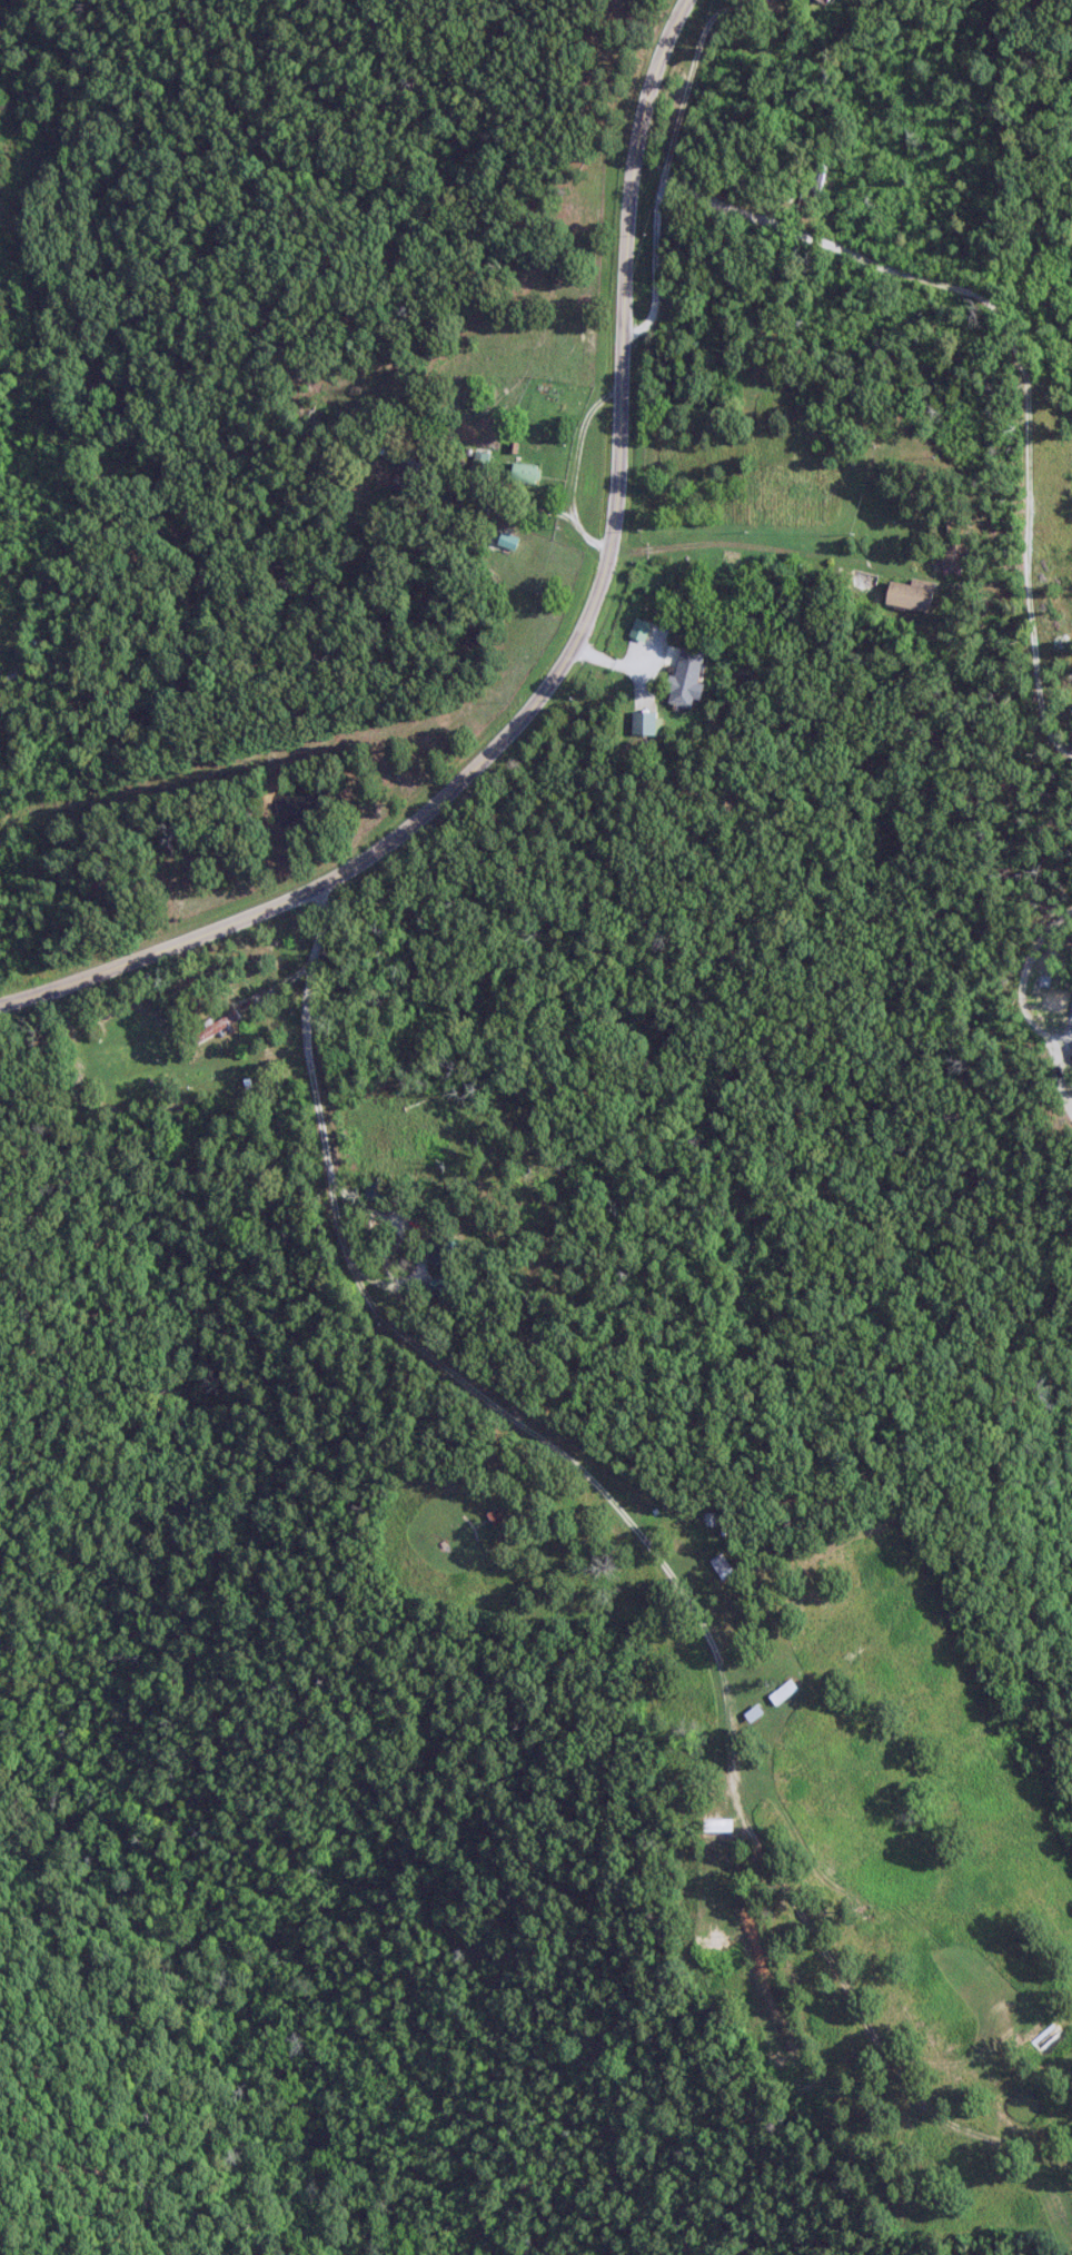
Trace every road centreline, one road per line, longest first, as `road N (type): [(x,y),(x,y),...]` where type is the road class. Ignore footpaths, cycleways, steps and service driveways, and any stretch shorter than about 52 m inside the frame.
road 1 (secondary): [(0,1002),(220,928),(318,884),(449,792),(563,667),(597,597),(615,522),(636,165),(656,78),(689,0)]

